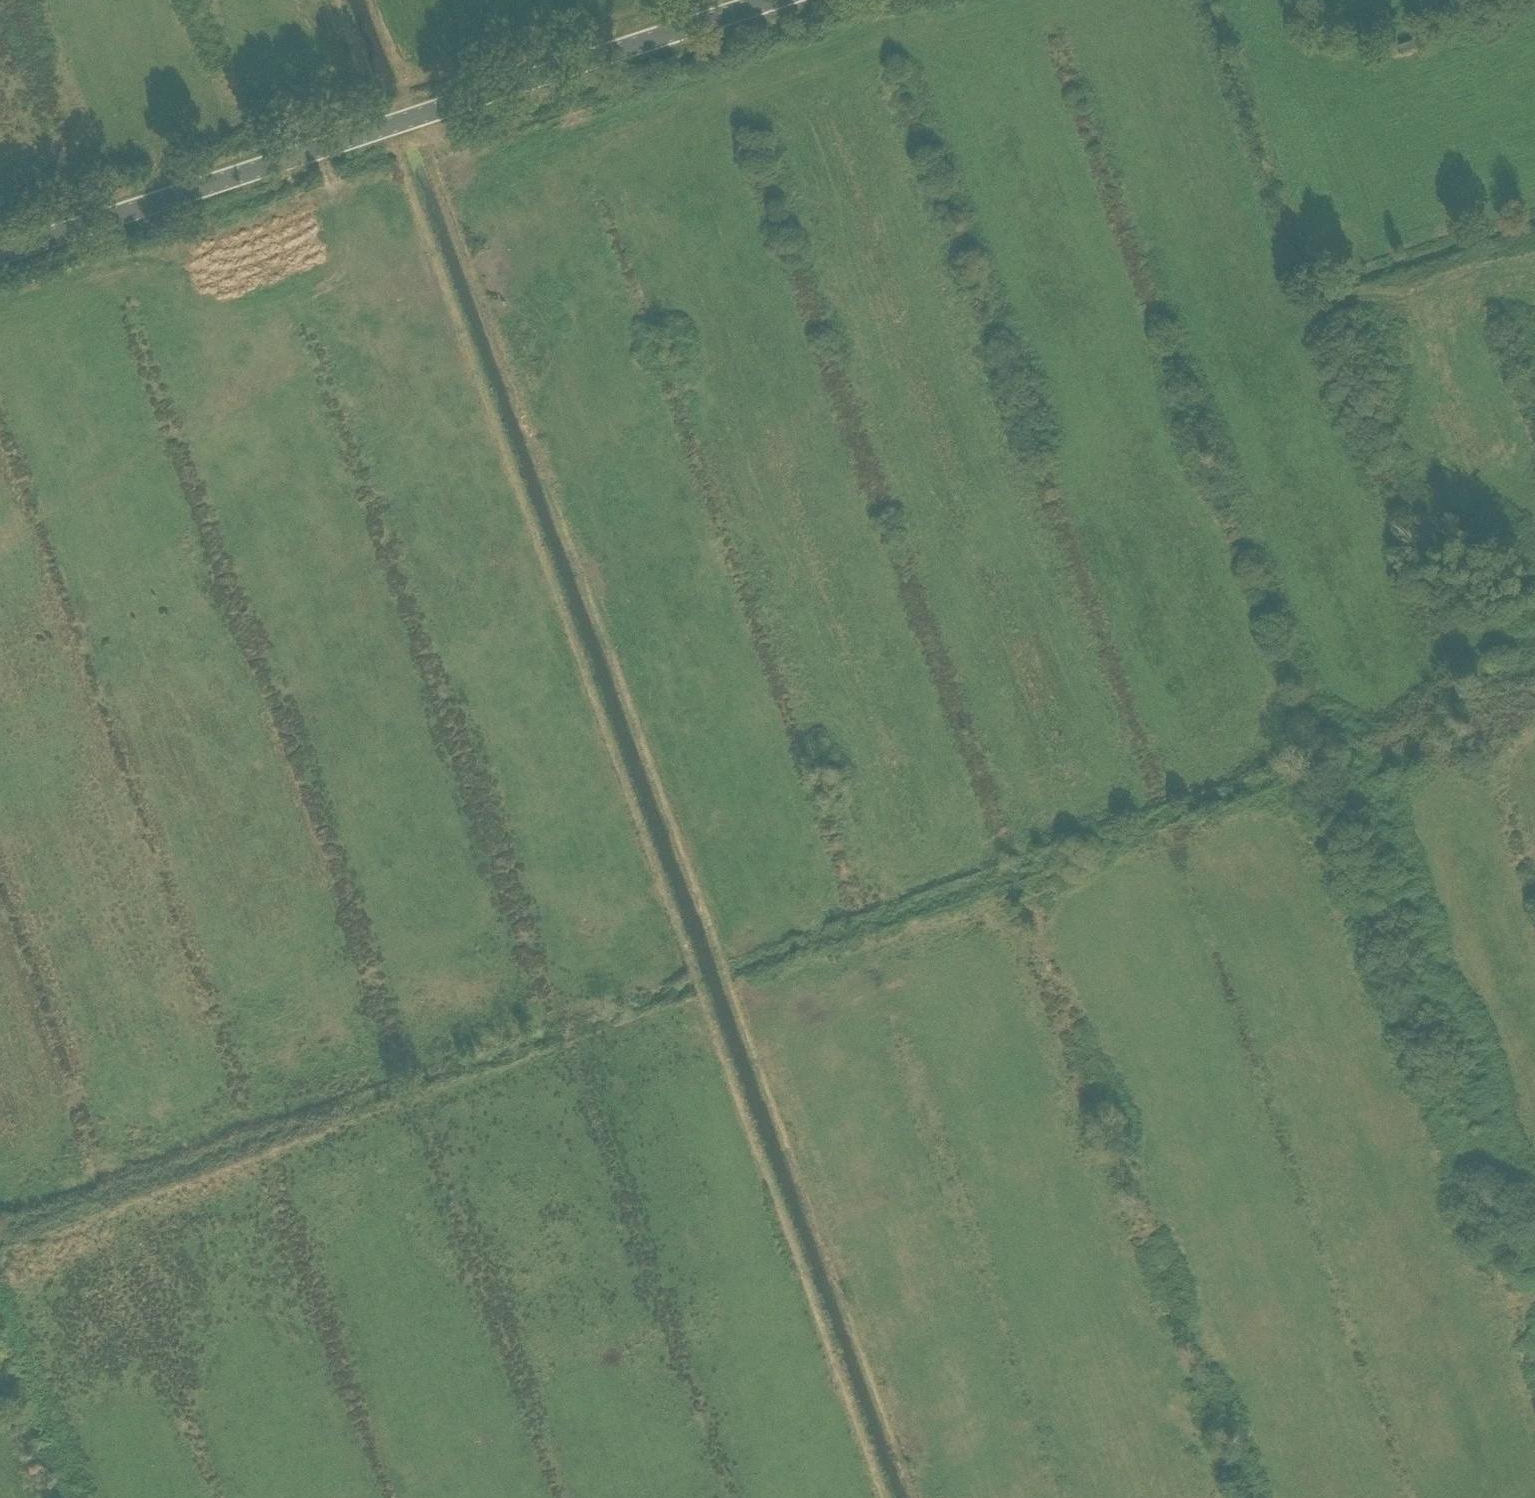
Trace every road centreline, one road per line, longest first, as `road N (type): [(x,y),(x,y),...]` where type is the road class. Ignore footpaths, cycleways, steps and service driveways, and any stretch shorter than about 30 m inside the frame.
road 1 (tertiary): [(0,254),(771,0)]

